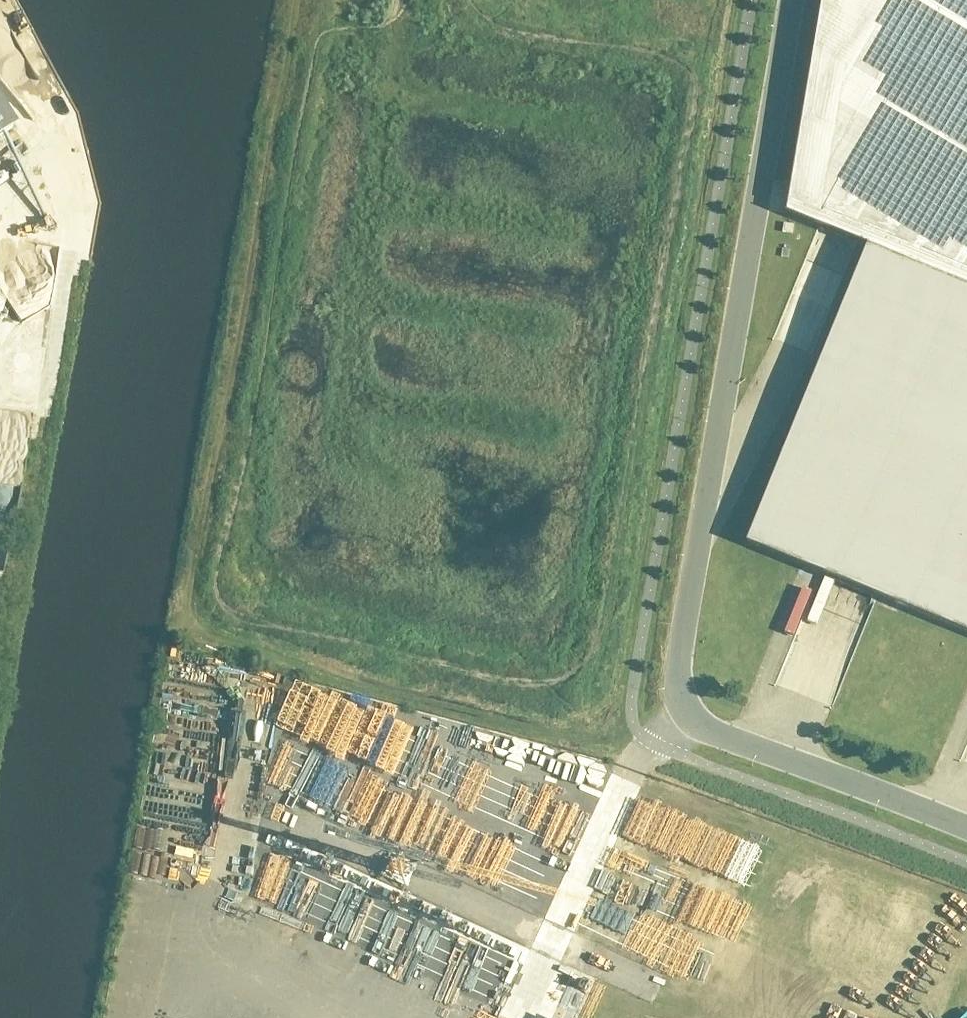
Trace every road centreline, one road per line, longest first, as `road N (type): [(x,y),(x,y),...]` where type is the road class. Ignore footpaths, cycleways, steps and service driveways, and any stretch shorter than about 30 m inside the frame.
road 1 (unclassified): [(966,829),(702,730),(678,691),(793,0)]

